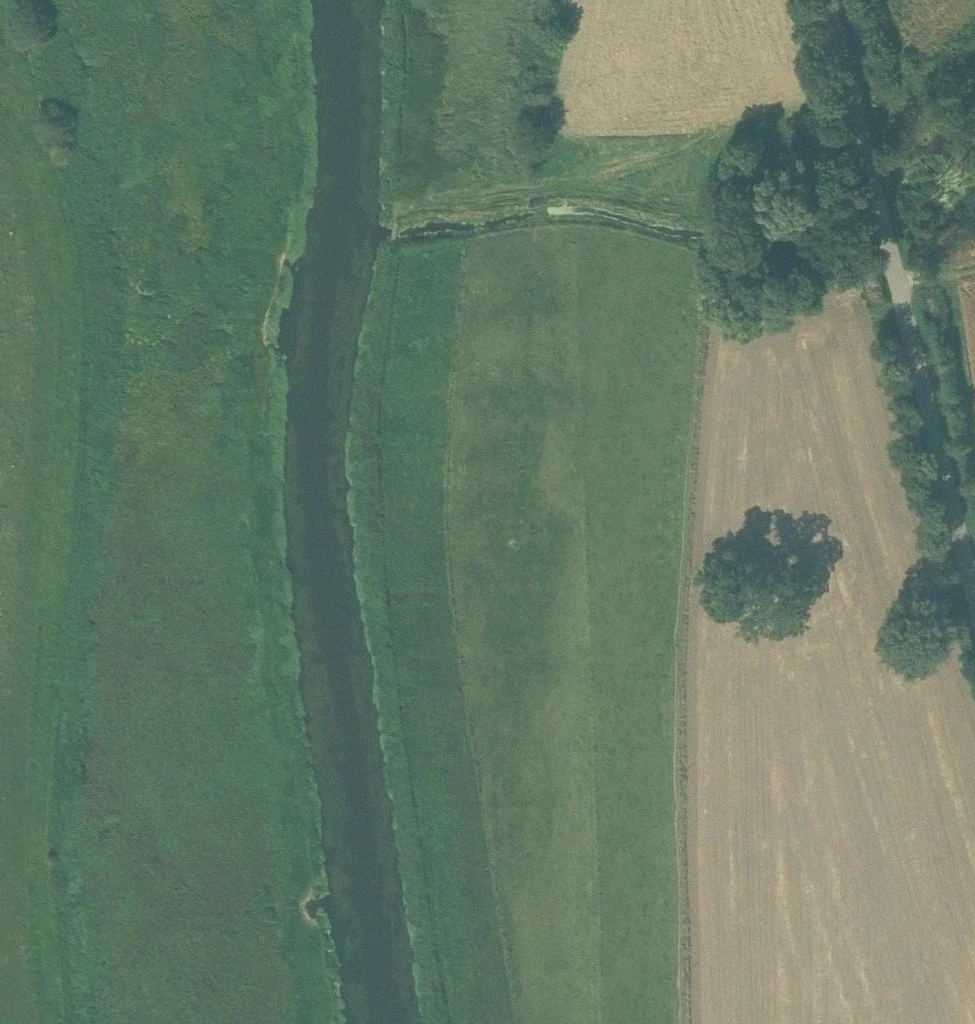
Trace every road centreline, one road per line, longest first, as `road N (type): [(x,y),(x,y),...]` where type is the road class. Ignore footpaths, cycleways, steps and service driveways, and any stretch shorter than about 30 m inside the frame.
road 1 (unclassified): [(831,0),(974,558)]
road 2 (track): [(854,106),(768,129),(683,170),(589,195),(400,217)]

